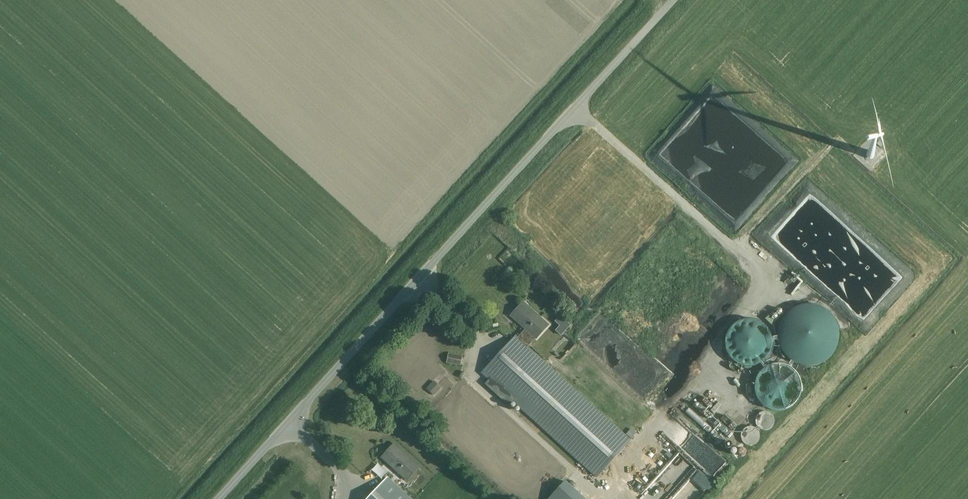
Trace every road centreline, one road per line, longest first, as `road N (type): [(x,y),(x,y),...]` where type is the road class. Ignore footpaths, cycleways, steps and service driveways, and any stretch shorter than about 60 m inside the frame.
road 1 (unclassified): [(216,498),(673,0)]

